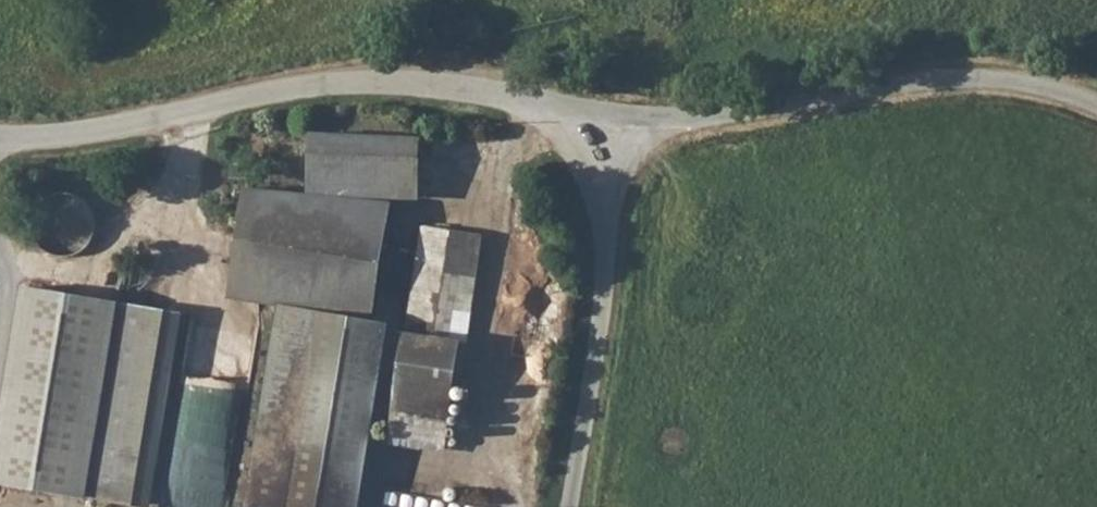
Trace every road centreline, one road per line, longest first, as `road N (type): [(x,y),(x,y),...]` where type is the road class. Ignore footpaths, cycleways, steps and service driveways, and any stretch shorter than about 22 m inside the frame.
road 1 (unclassified): [(0,138),(88,134),(362,77),(630,106)]
road 2 (unclassified): [(1096,106),(1006,79),(930,75),(733,113),(630,106)]
road 3 (unclassified): [(630,106),(568,506)]

